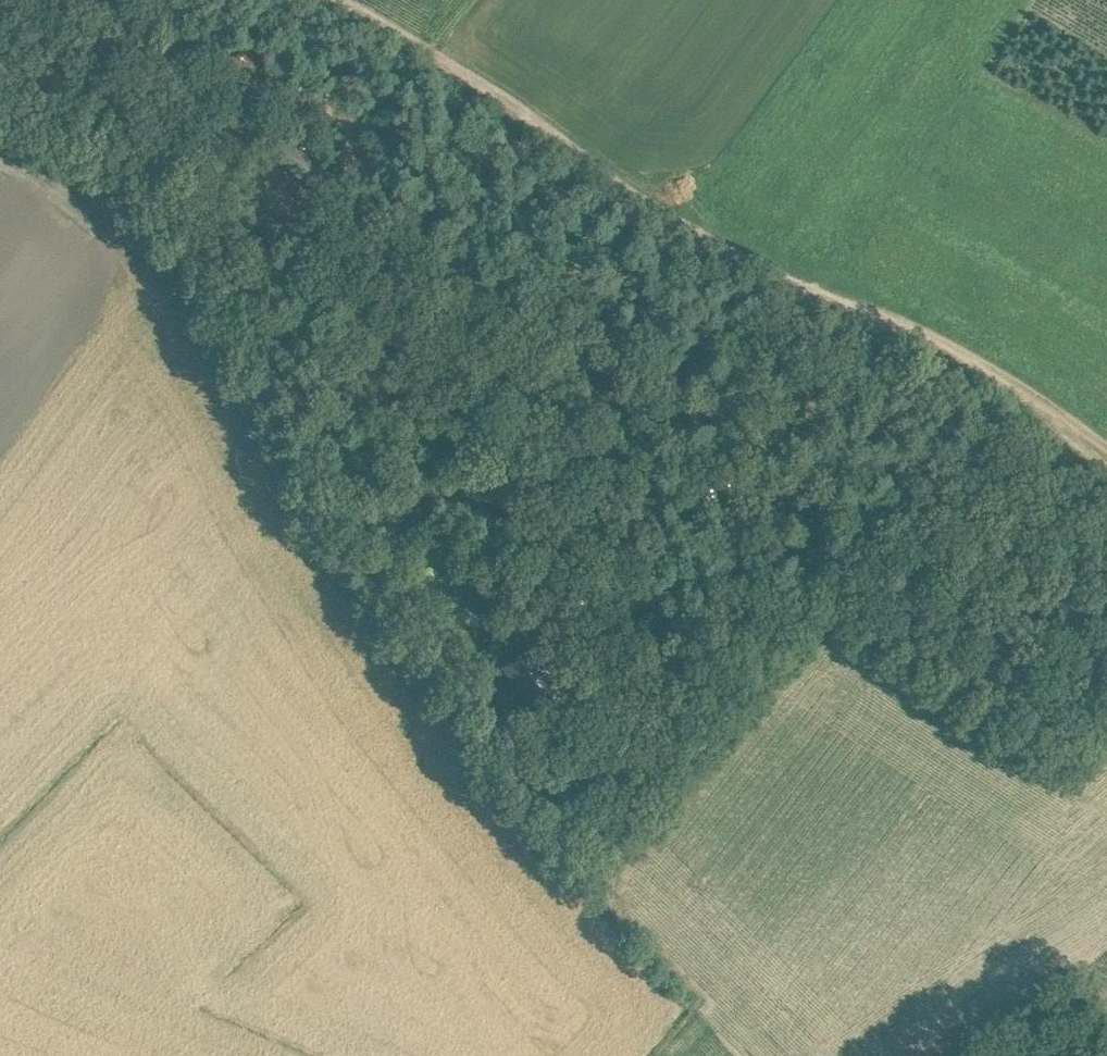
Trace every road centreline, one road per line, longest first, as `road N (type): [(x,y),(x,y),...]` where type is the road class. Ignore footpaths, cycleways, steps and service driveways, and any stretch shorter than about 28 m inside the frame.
road 1 (track): [(344,0),(1106,465)]

